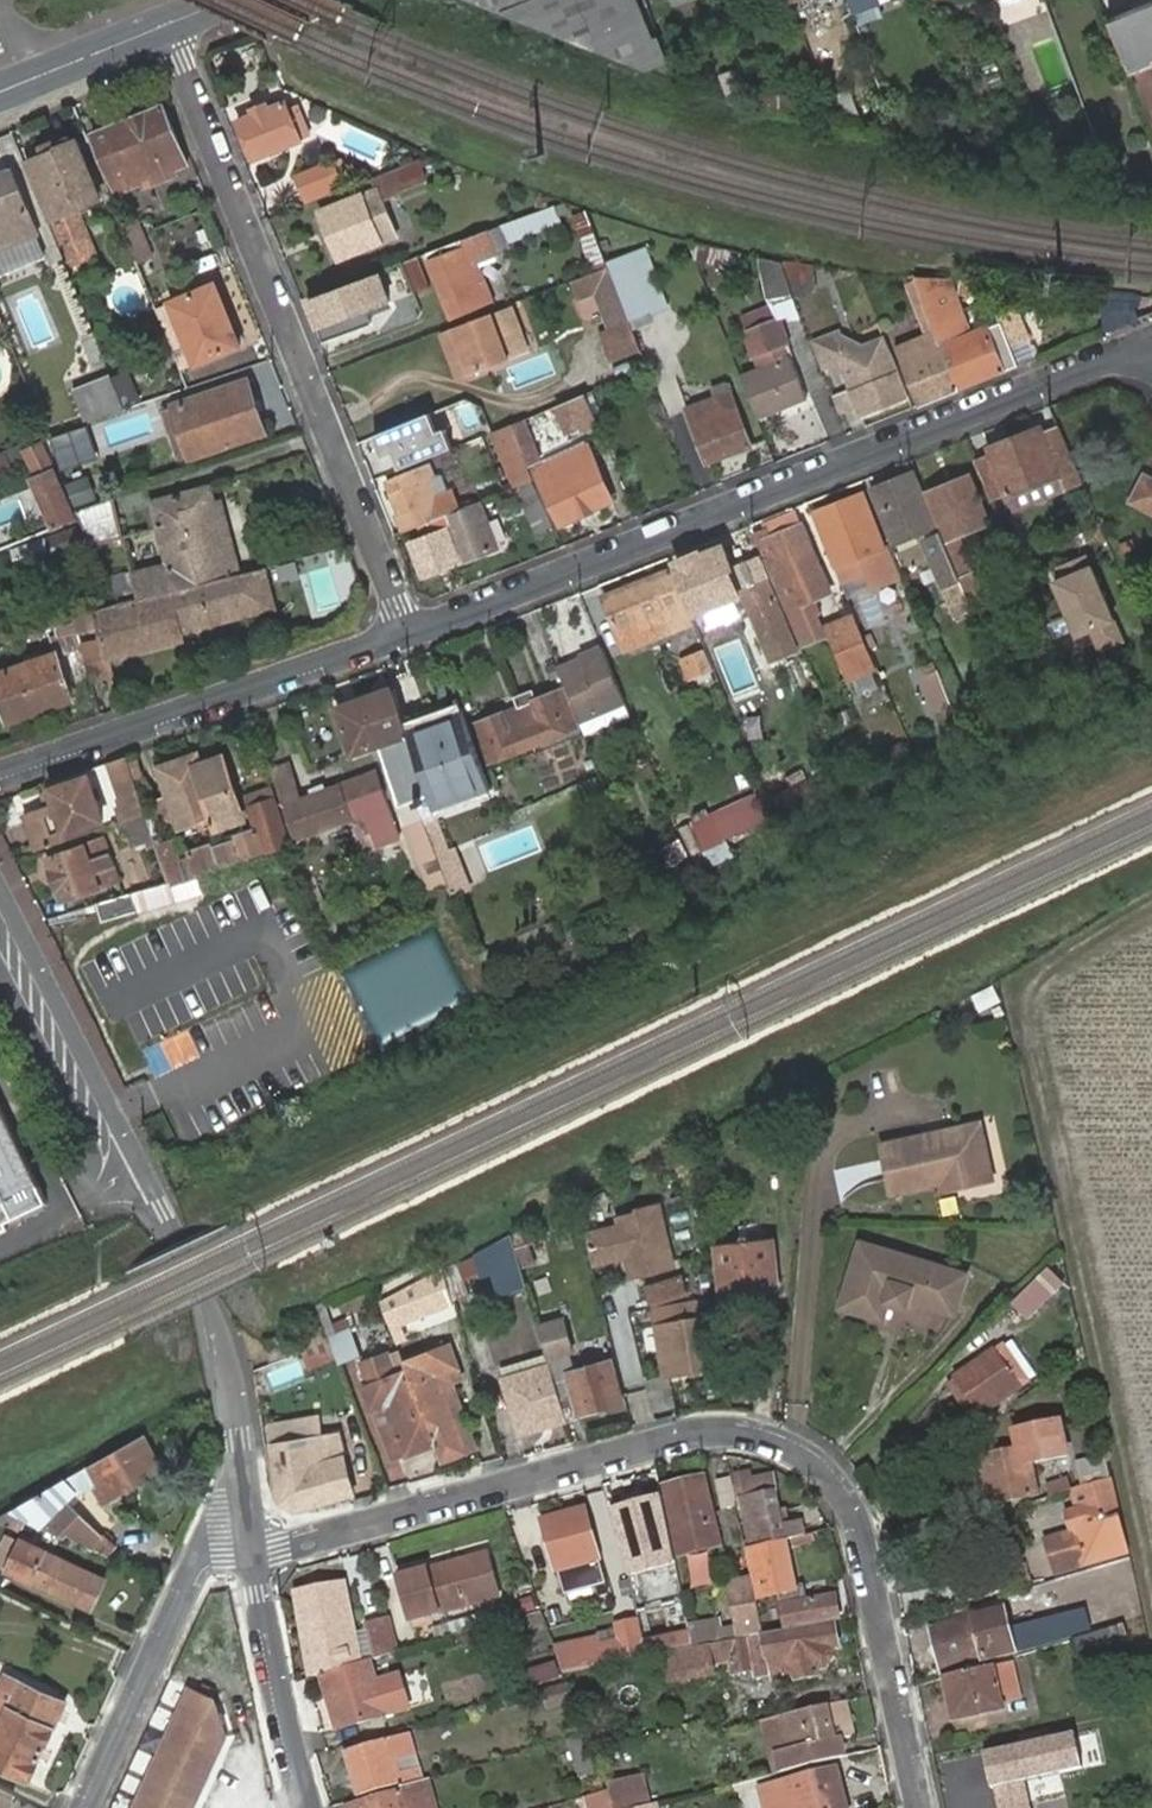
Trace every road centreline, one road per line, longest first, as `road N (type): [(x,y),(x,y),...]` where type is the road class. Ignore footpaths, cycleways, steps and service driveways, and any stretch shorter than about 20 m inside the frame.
road 1 (residential): [(257,1556),(701,1431),(787,1444),(823,1466),(863,1536),(922,1807)]
road 2 (residential): [(1151,347),(411,631)]
road 3 (track): [(1151,1578),(1024,994),(1151,913)]
road 4 (residential): [(411,631),(166,26)]
road 5 (residential): [(243,1464),(207,1307),(0,894)]
road 6 (residential): [(411,631),(0,771)]
road 7 (residential): [(243,1464),(85,1807)]
road 8 (residential): [(309,1807),(285,1720),(257,1556)]
road 9 (primary): [(0,93),(166,26)]

